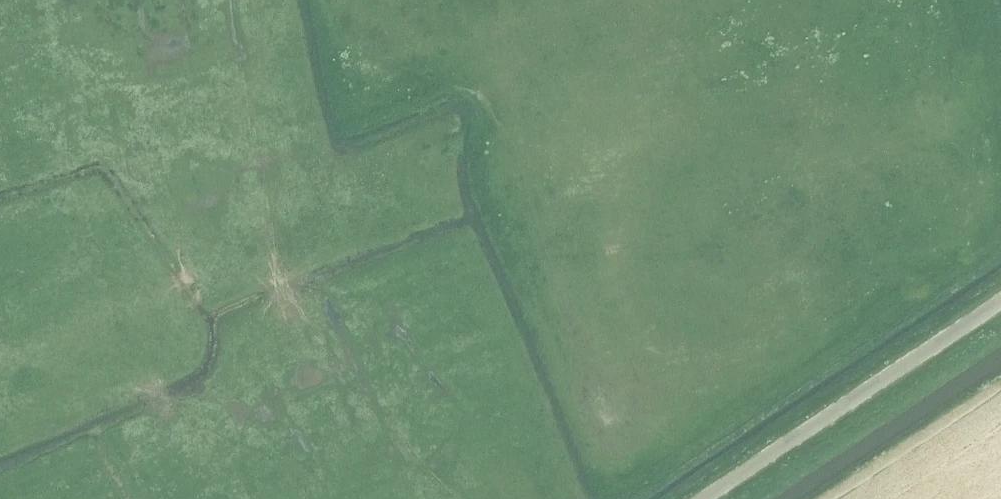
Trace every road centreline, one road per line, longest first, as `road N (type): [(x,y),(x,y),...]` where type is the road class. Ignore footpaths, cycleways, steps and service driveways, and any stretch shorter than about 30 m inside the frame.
road 1 (unclassified): [(718,498),(1000,297)]

